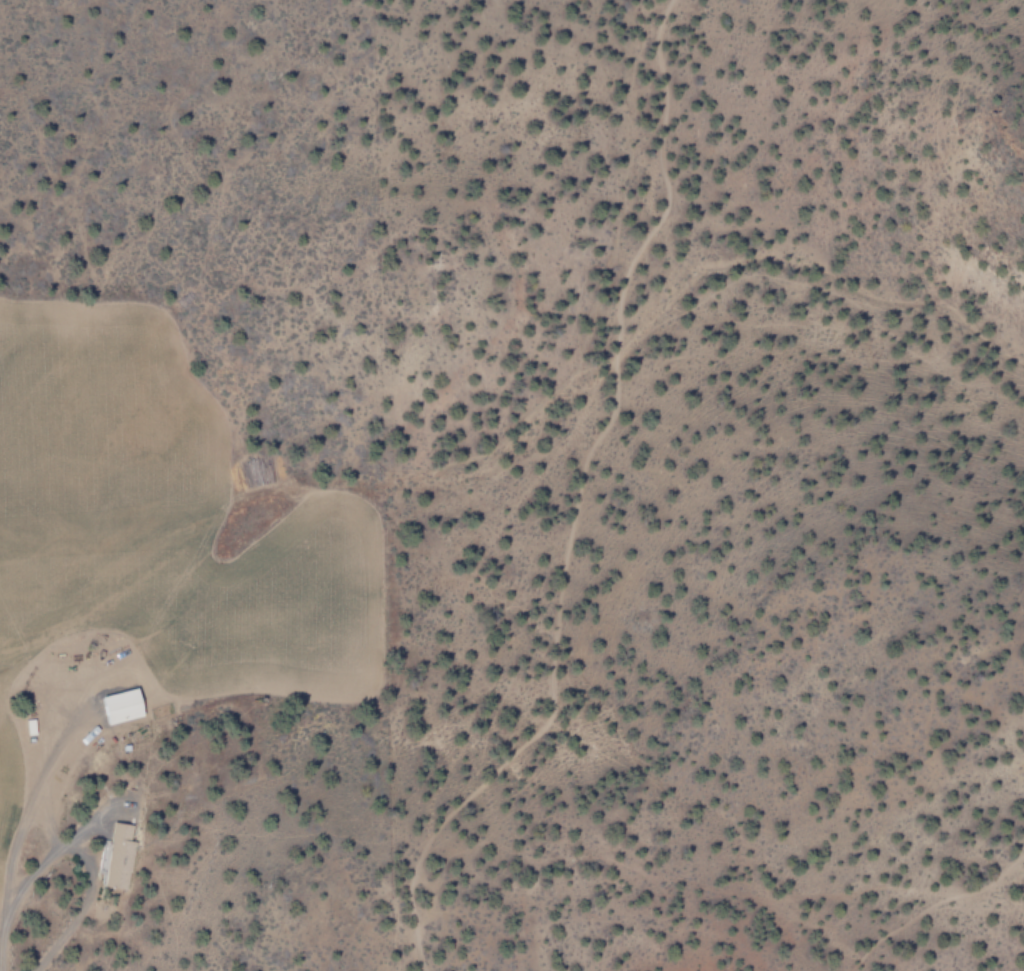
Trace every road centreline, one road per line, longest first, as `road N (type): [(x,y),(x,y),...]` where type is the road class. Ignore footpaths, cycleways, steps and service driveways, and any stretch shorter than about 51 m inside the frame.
road 1 (track): [(5,970),(8,836)]

